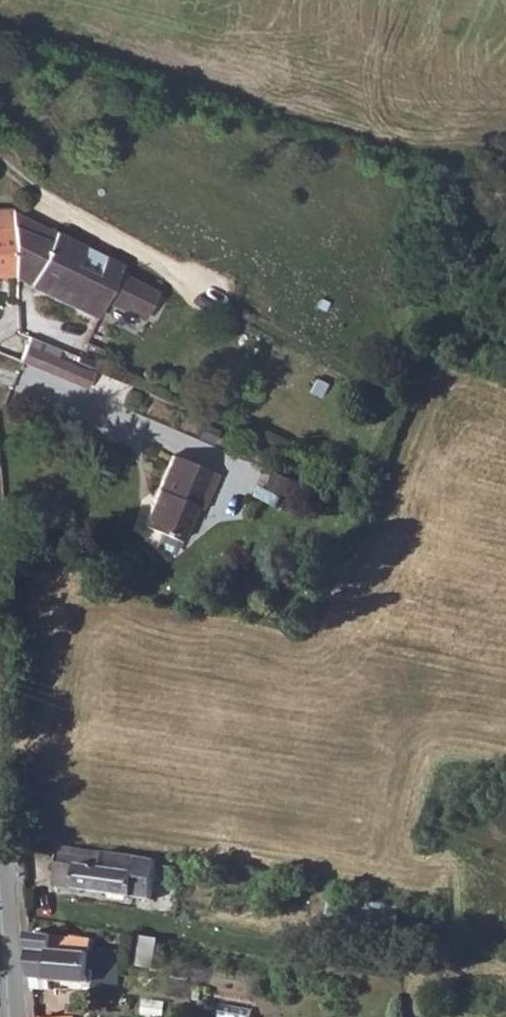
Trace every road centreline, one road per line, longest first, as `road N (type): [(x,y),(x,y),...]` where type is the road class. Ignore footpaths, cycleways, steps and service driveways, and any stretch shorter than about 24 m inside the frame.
road 1 (secondary): [(0,851),(15,1016)]

